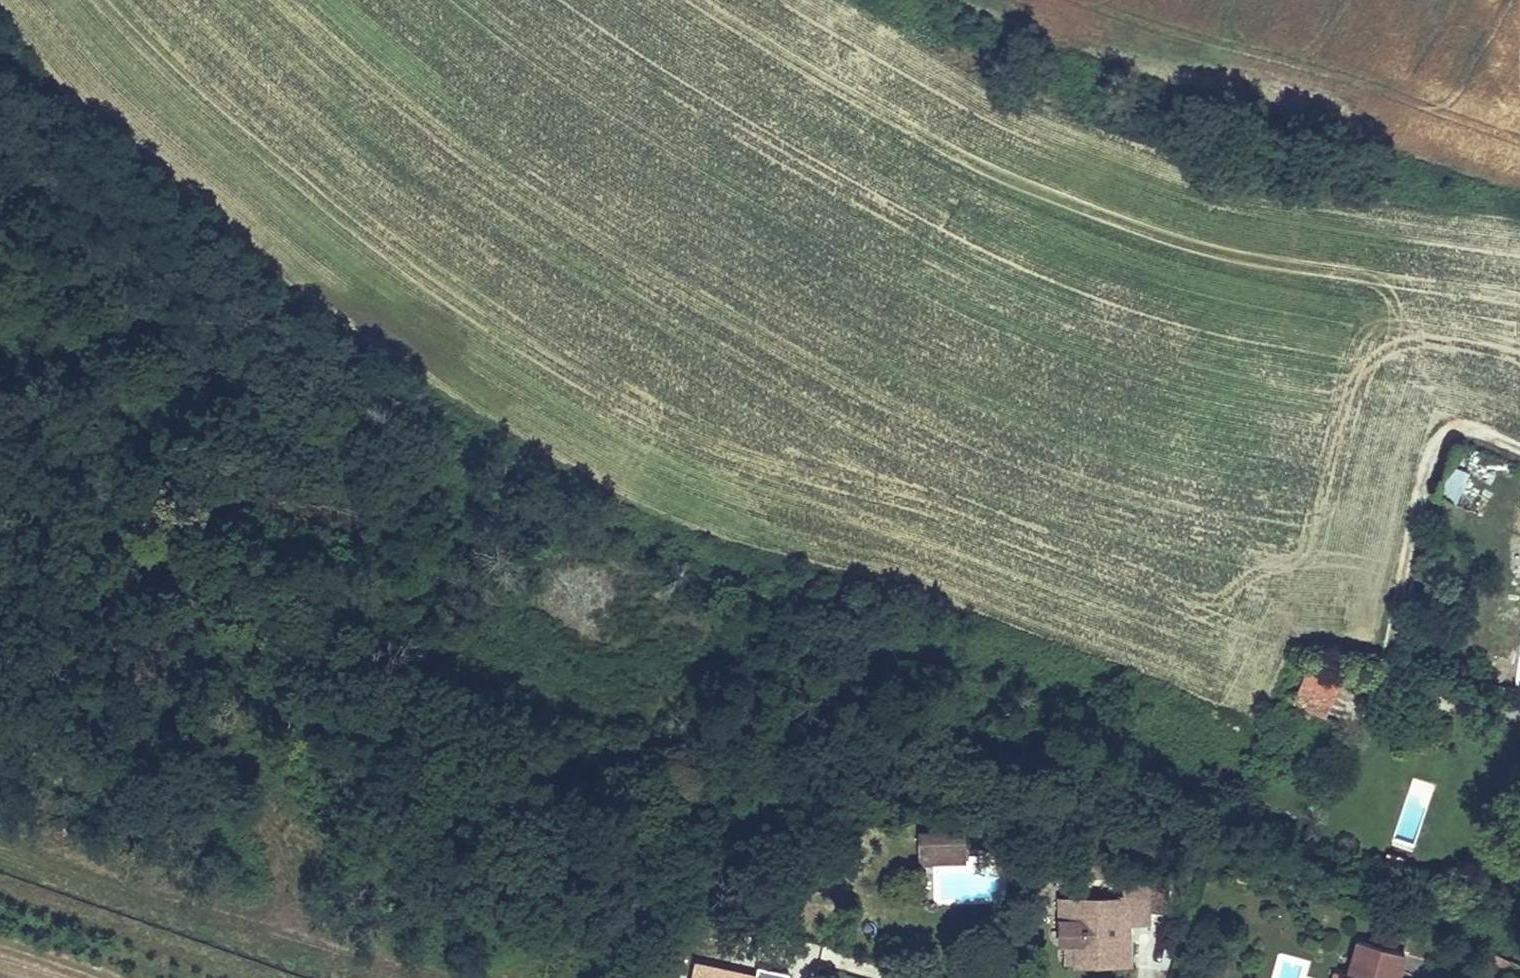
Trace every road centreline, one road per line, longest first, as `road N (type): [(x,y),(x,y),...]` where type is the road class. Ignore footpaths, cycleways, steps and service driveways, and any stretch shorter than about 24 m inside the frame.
road 1 (track): [(441,977),(0,850)]

